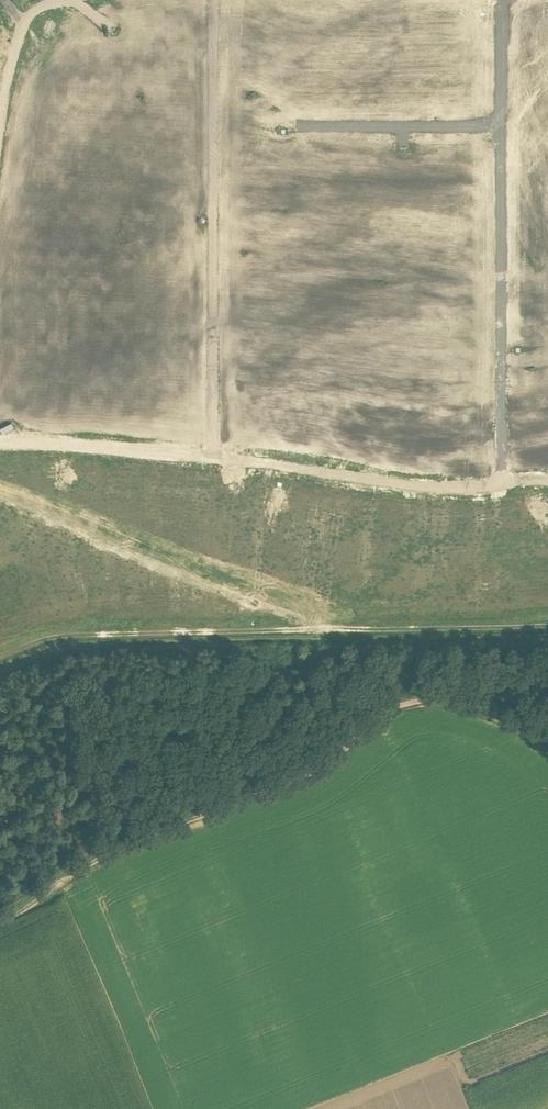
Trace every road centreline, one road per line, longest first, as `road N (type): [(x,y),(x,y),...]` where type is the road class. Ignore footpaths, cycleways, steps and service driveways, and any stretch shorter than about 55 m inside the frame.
road 1 (track): [(547,625),(50,637),(0,658)]
road 2 (track): [(547,744),(453,700),(395,703),(311,774),(90,868)]
road 3 (track): [(0,127),(23,29),(2,0)]

